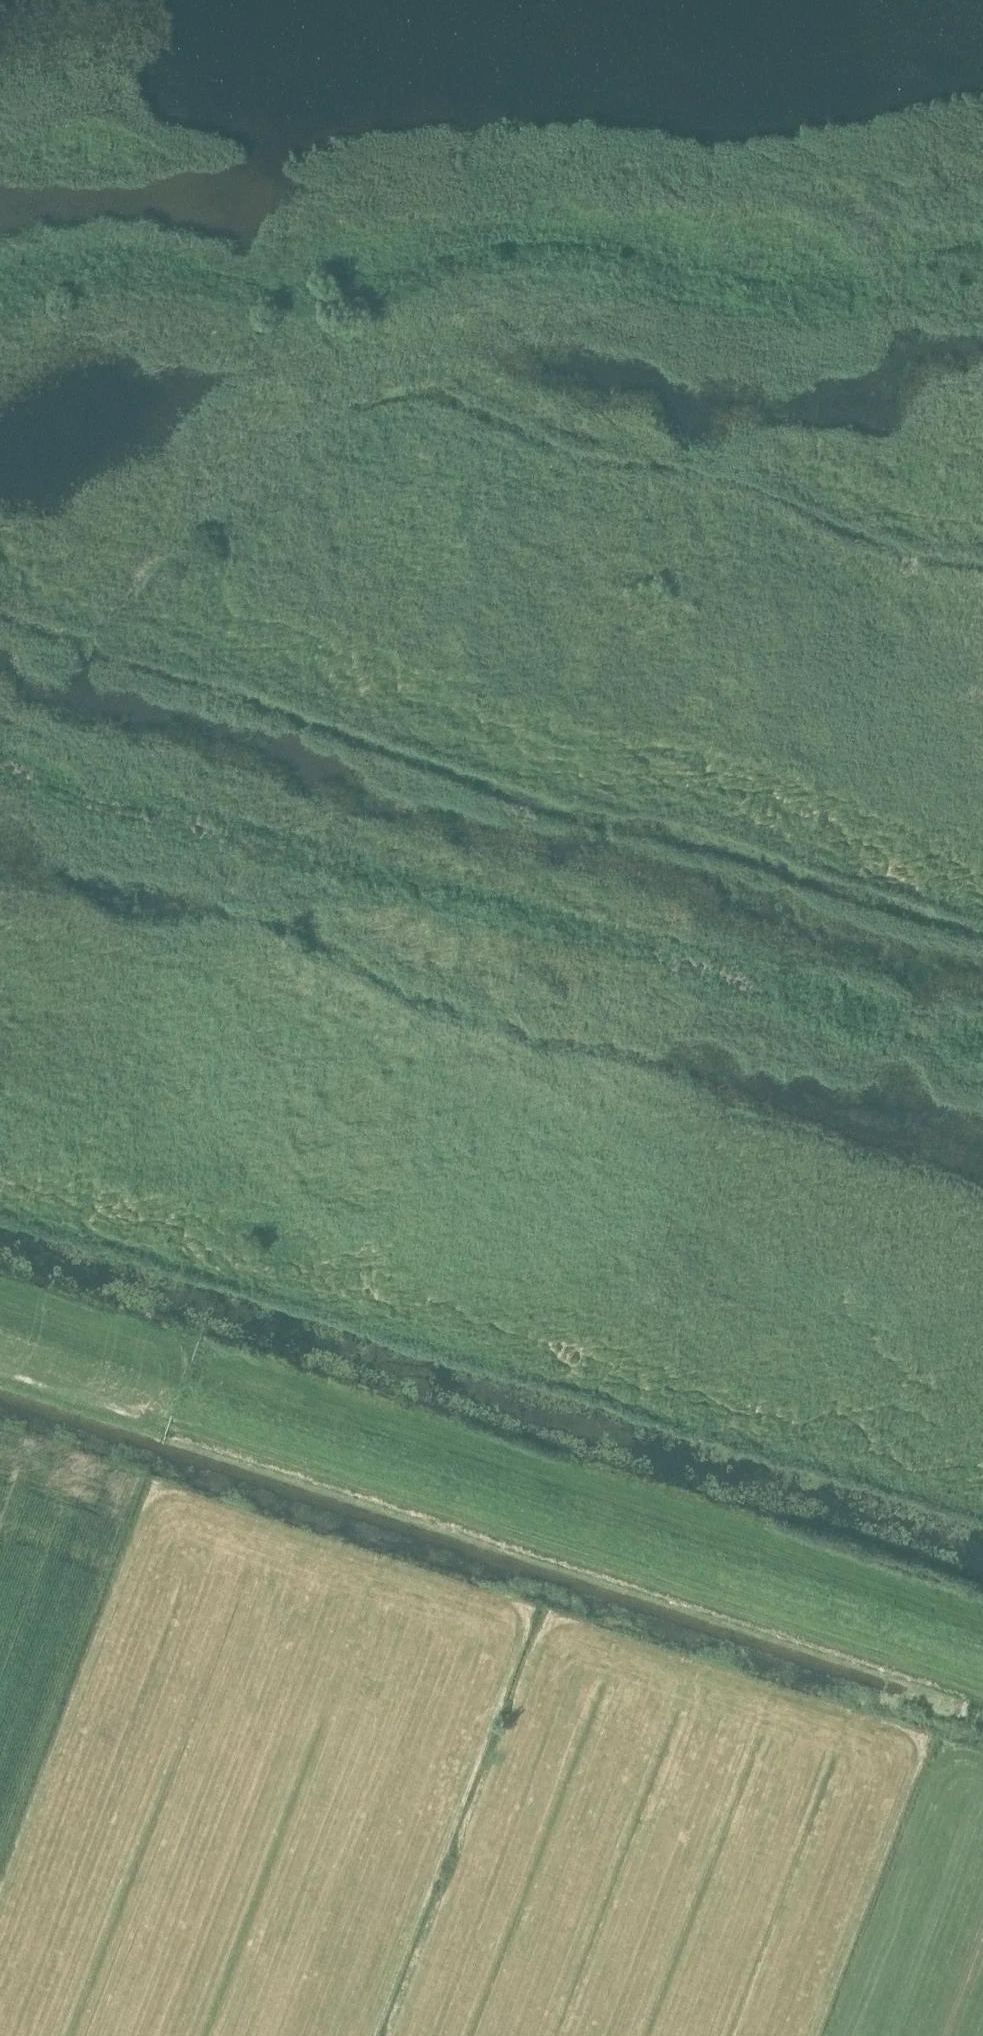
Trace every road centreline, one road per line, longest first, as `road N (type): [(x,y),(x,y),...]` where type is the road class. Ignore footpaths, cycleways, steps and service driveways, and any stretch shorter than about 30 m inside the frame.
road 1 (track): [(0,761),(119,809),(982,1054)]
road 2 (track): [(982,256),(809,296),(733,292),(531,255),(470,260),(317,298),(257,299),(99,276),(41,281),(0,302)]

